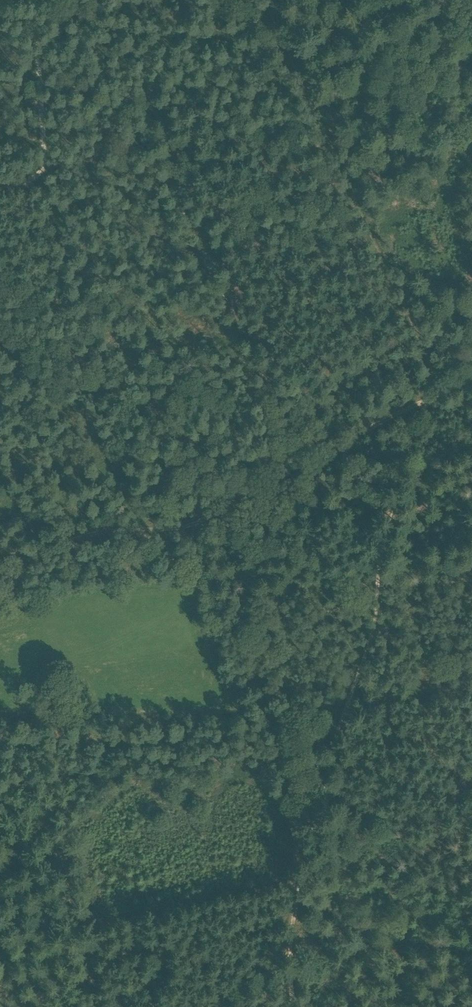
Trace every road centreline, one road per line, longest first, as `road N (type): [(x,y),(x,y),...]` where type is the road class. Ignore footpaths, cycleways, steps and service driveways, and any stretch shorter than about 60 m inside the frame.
road 1 (track): [(471,374),(403,408),(284,939),(292,1006)]
road 2 (track): [(403,408),(174,522),(82,533),(0,557)]
road 3 (track): [(268,0),(442,389)]
road 4 (track): [(0,182),(46,180),(35,0)]
road 5 (track): [(471,929),(284,939)]

